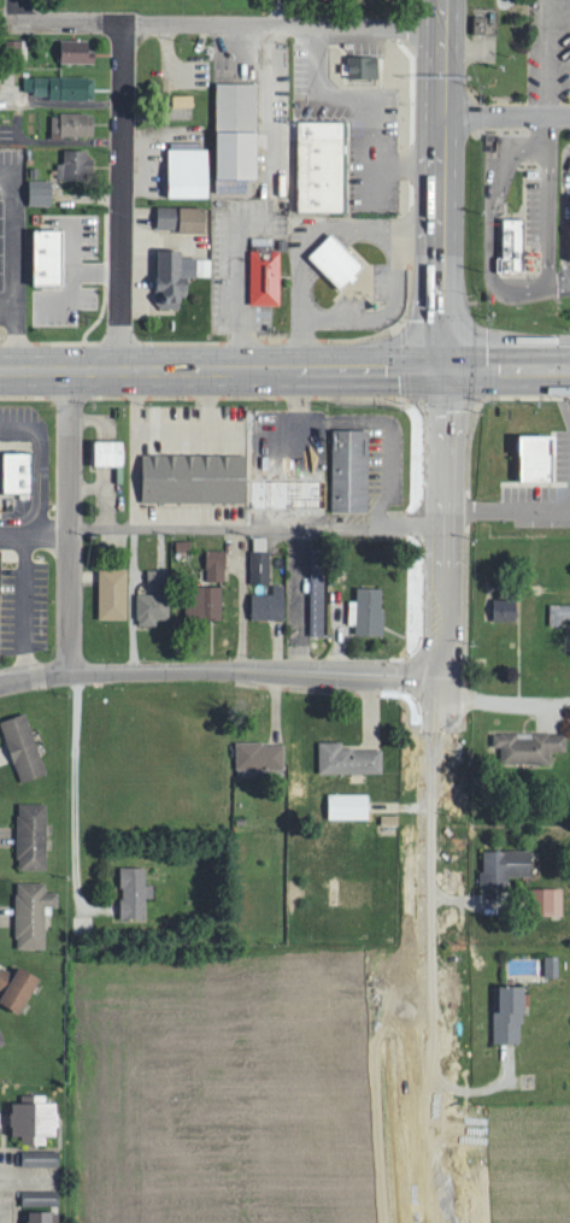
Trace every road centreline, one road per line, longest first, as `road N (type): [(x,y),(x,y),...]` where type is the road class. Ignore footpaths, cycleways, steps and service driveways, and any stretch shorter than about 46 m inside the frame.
road 1 (tertiary): [(426,1222),(446,364)]
road 2 (residential): [(0,684),(175,672),(442,677)]
road 3 (residential): [(0,21),(441,30)]
road 4 (tertiary): [(442,0),(446,364)]
road 5 (residential): [(122,368),(124,24)]
road 6 (residential): [(70,676),(70,369)]
road 7 (primary): [(569,364),(272,366)]
road 8 (primary): [(272,366),(0,369)]

